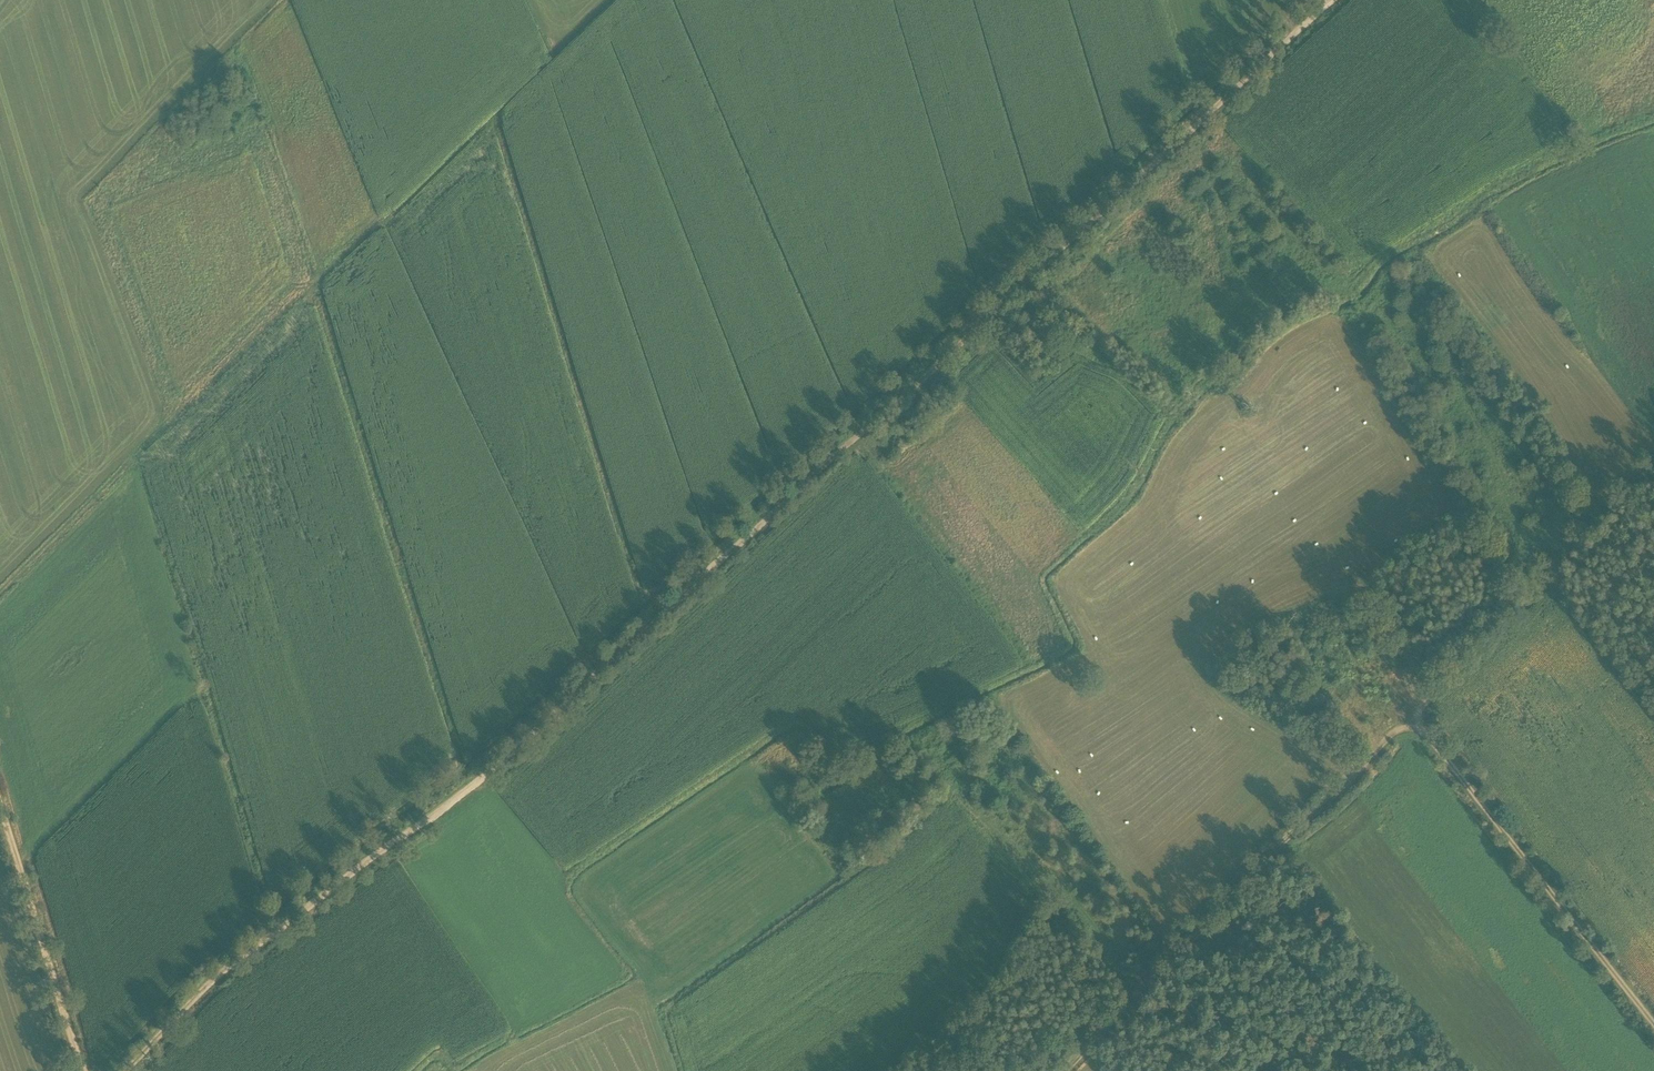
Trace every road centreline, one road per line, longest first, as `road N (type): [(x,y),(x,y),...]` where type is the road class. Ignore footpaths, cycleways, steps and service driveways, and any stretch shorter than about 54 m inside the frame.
road 1 (track): [(126,1070),(231,964),(494,770),(1335,0)]
road 2 (track): [(1653,1026),(1414,718),(1059,1070)]
road 3 (track): [(1414,718),(1653,473)]
road 4 (track): [(84,1070),(0,800)]
road 5 (track): [(0,589),(165,427)]
road 6 (track): [(1428,703),(1393,625),(1355,576)]

